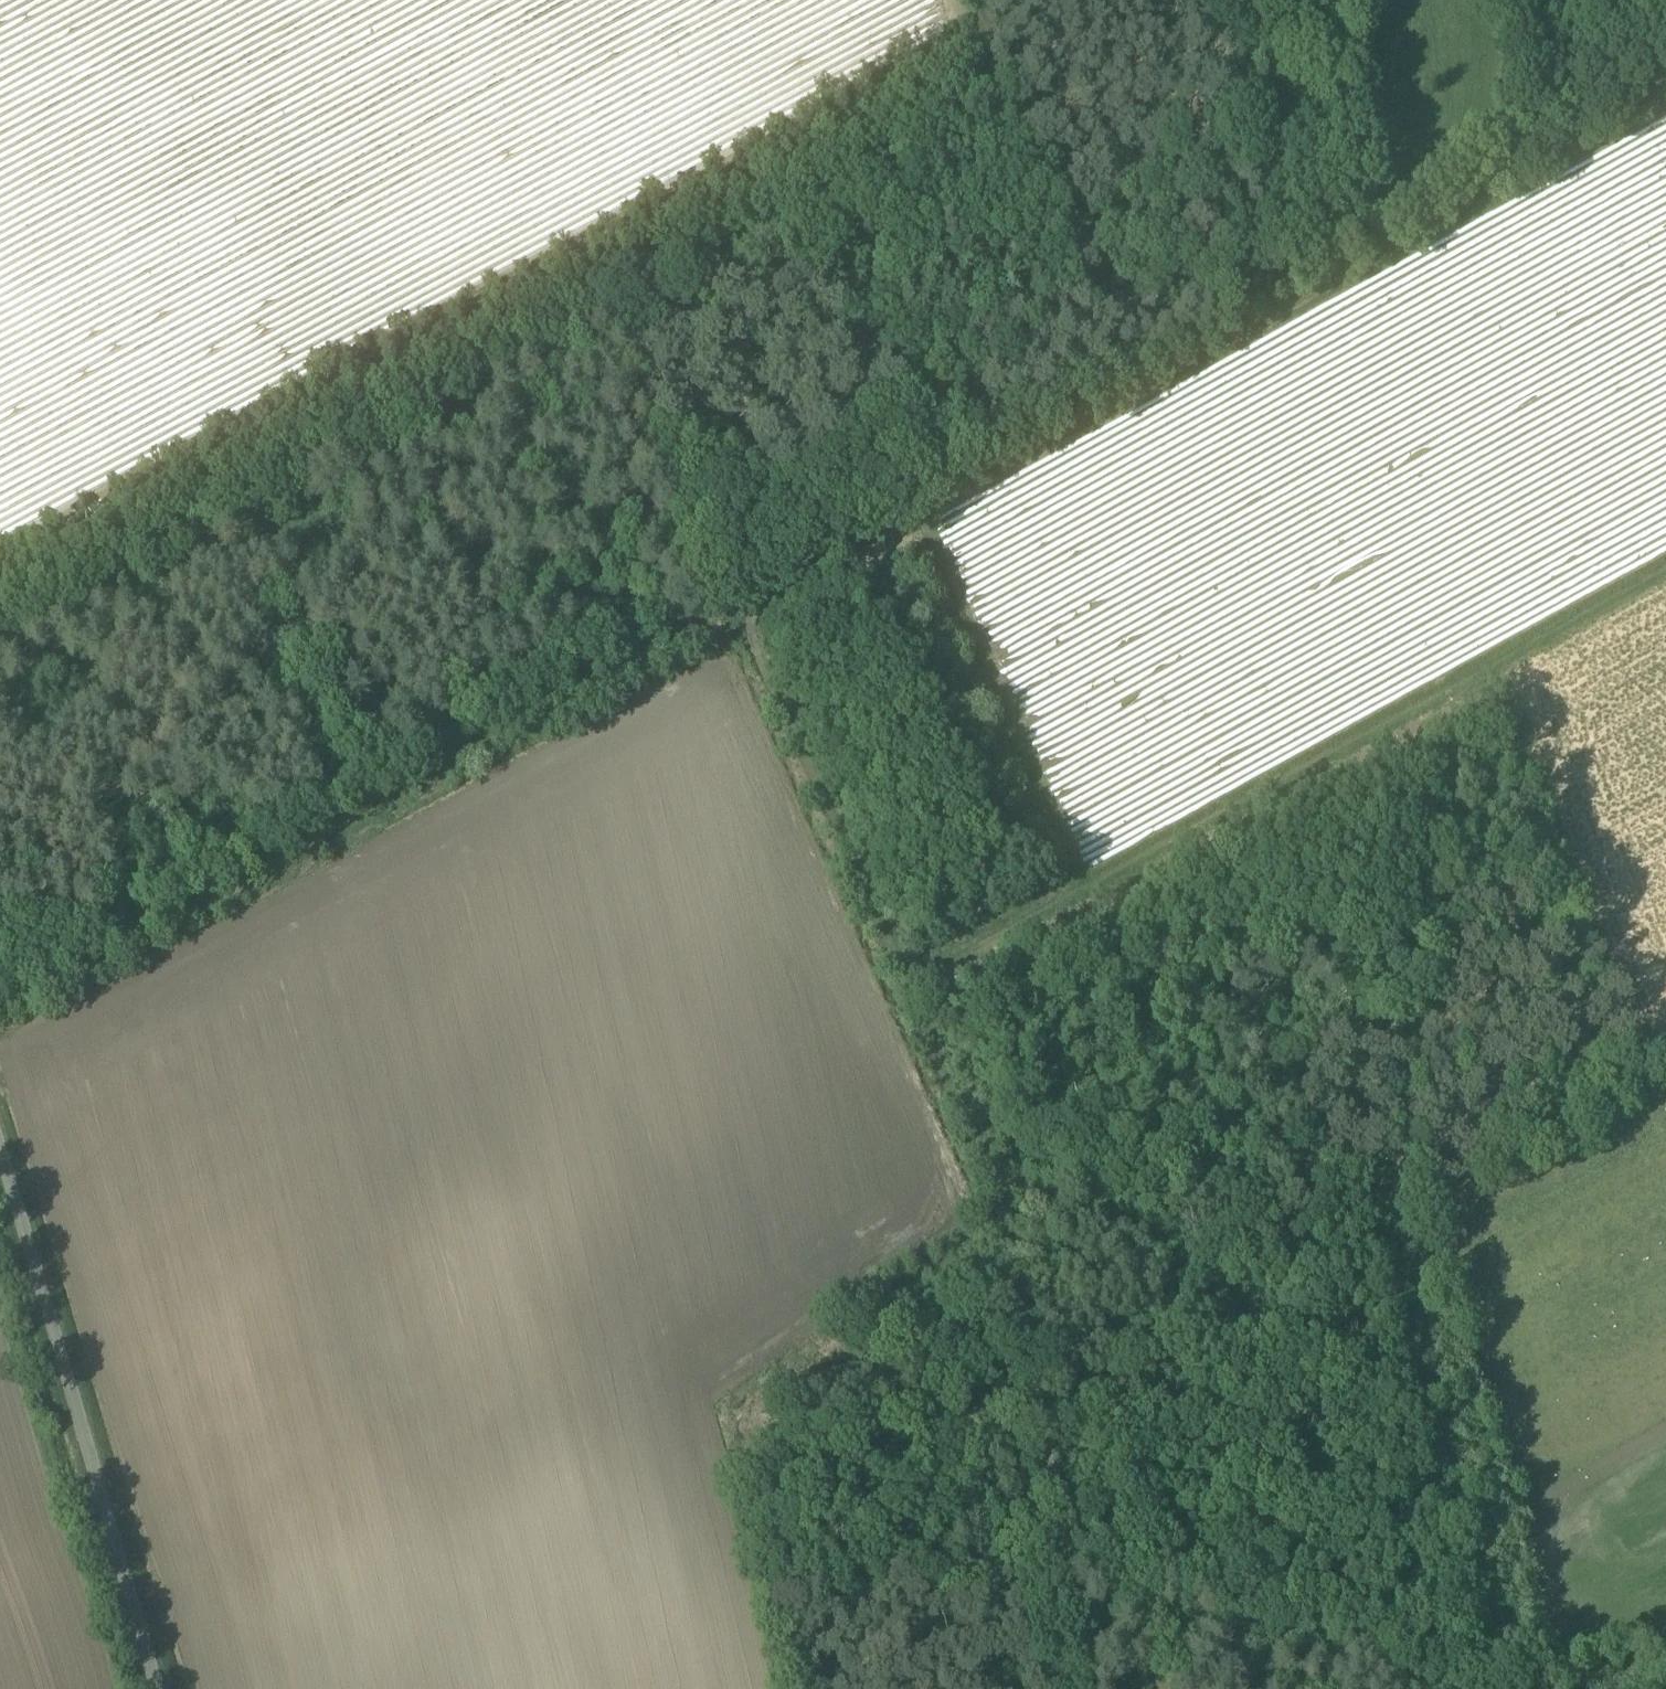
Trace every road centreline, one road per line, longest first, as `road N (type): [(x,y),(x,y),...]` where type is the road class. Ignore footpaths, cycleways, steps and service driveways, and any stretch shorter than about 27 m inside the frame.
road 1 (track): [(1538,0),(1517,169),(1179,366)]
road 2 (unclassified): [(157,1688),(0,1163)]

